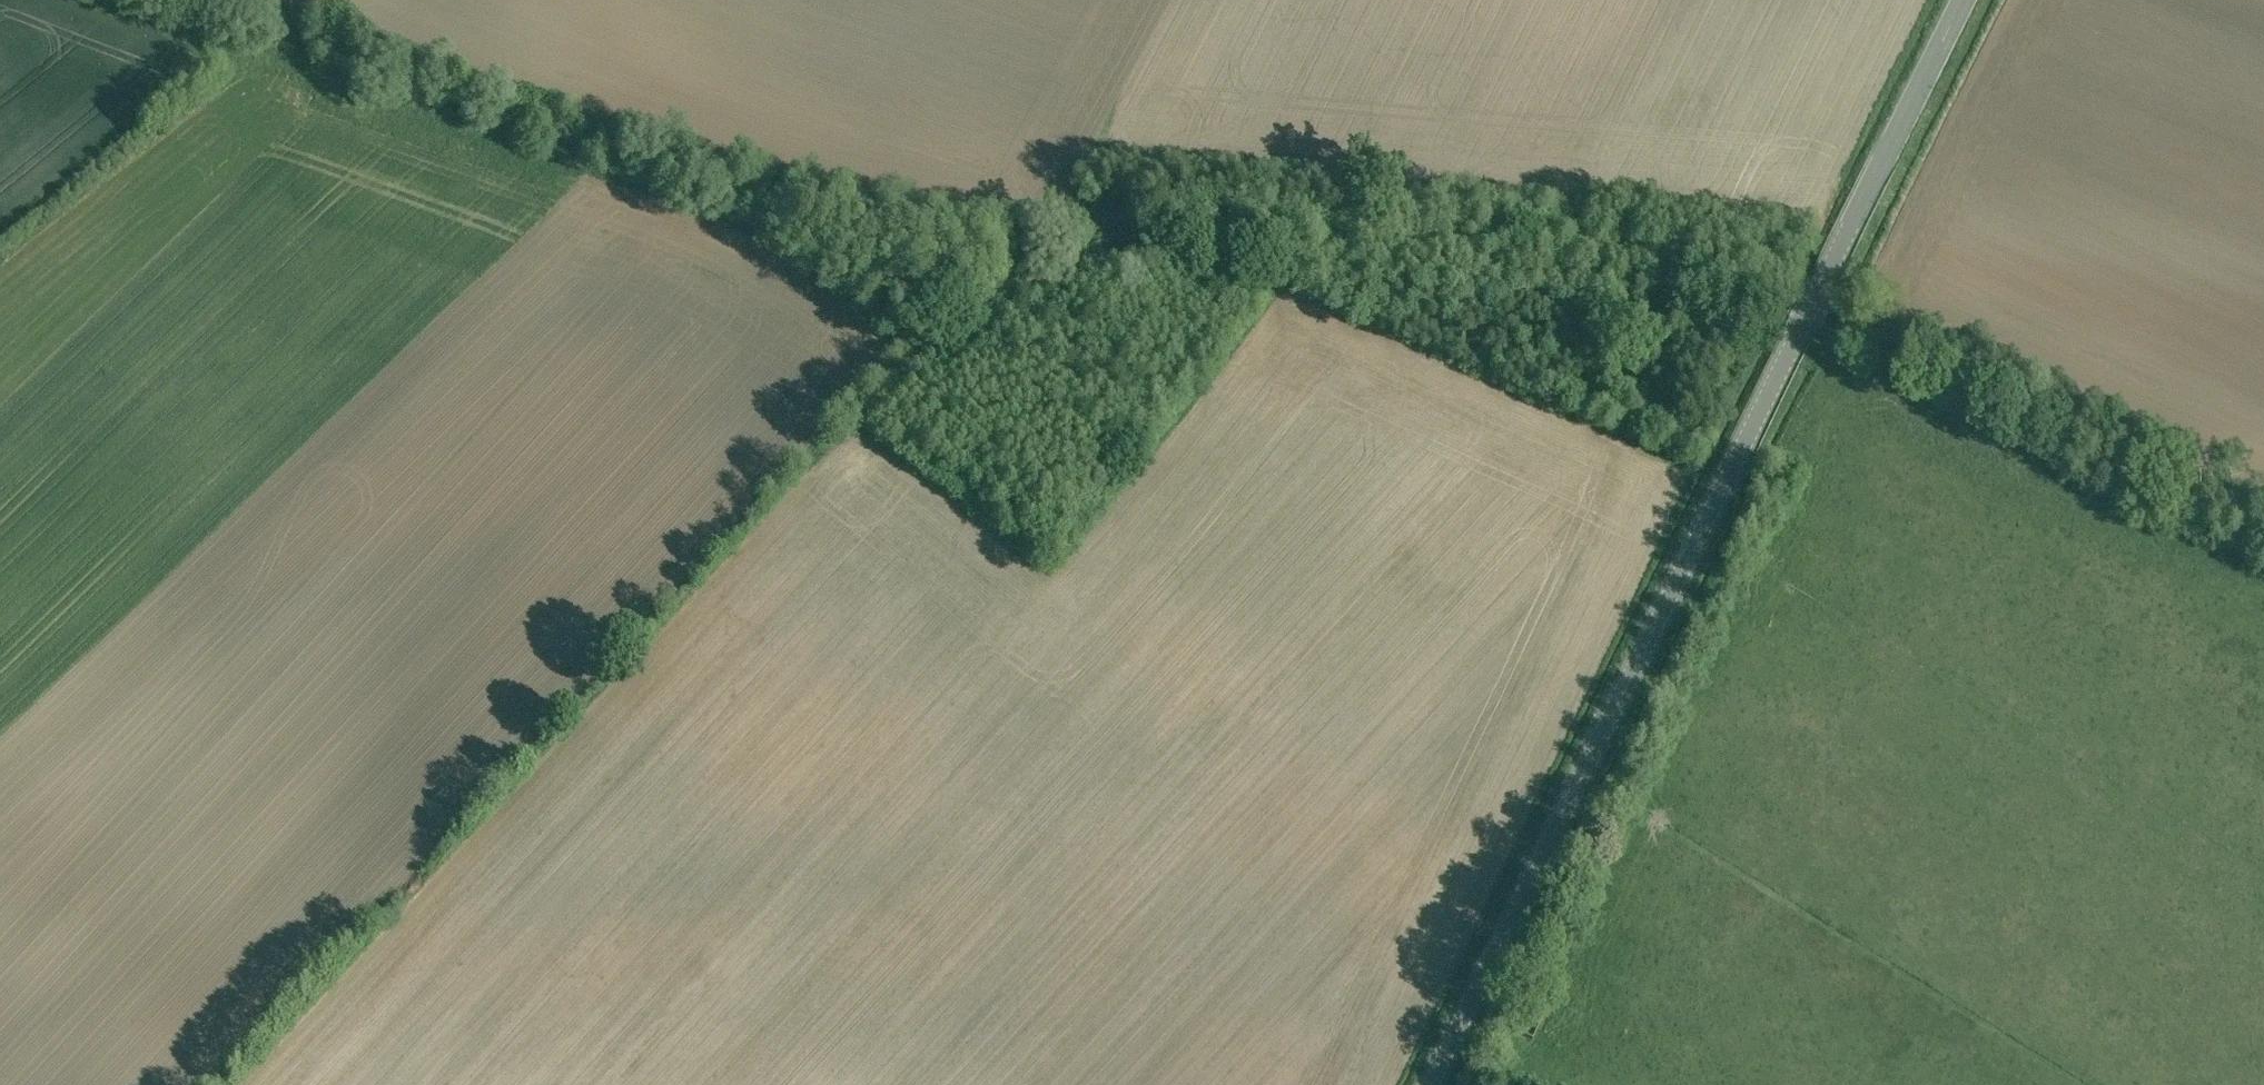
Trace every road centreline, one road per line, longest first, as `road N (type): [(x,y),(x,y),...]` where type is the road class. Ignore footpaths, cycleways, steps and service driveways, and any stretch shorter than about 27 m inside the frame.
road 1 (secondary): [(1427,1084),(1963,0)]

